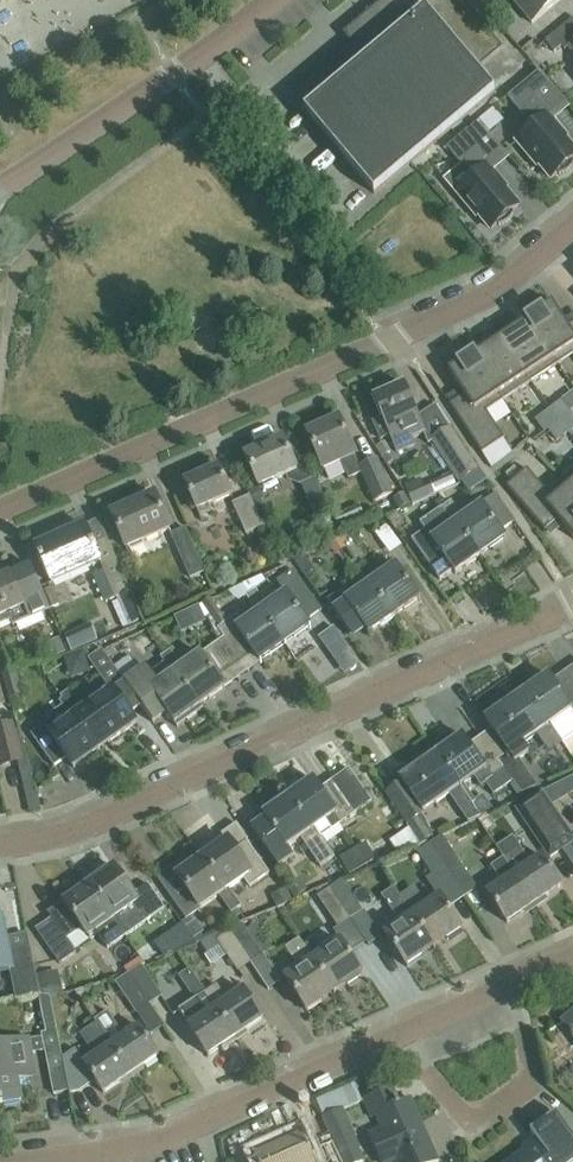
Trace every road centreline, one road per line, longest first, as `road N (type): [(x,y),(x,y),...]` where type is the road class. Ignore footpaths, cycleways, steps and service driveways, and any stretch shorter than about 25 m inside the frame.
road 1 (residential): [(0,510),(490,295),(572,229)]
road 2 (residential): [(0,844),(94,818),(572,606)]
road 3 (tertiary): [(0,189),(201,57),(272,0)]
road 4 (residential): [(512,982),(531,1083),(468,1123),(401,1034)]
road 5 (residential): [(203,1119),(401,1034)]
road 6 (residential): [(401,1034),(512,982)]

